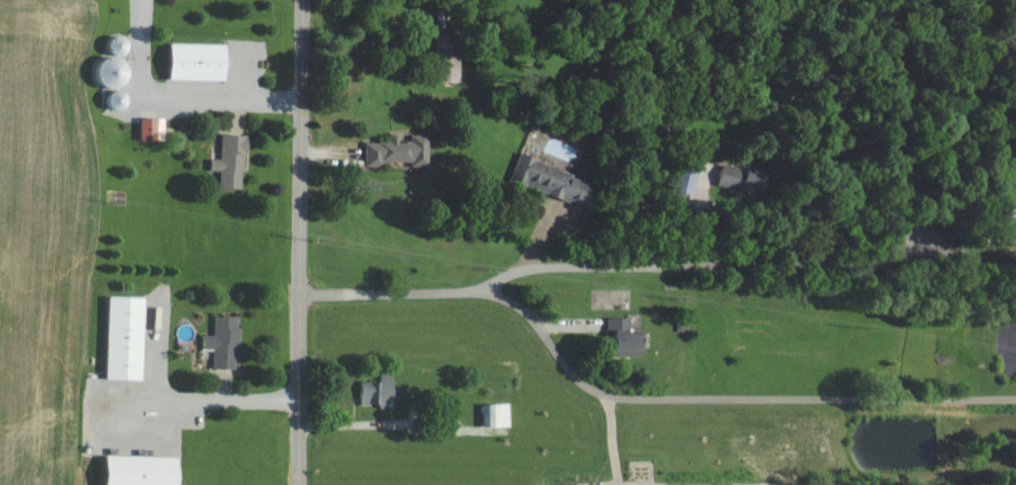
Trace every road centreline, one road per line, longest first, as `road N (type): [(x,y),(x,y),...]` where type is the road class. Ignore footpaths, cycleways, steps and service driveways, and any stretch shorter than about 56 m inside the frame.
road 1 (residential): [(298,293),(482,288),(513,266),(1015,245)]
road 2 (residential): [(482,288),(522,312),(580,379),(620,398),(1015,395)]
road 3 (residential): [(300,0),(297,484)]

